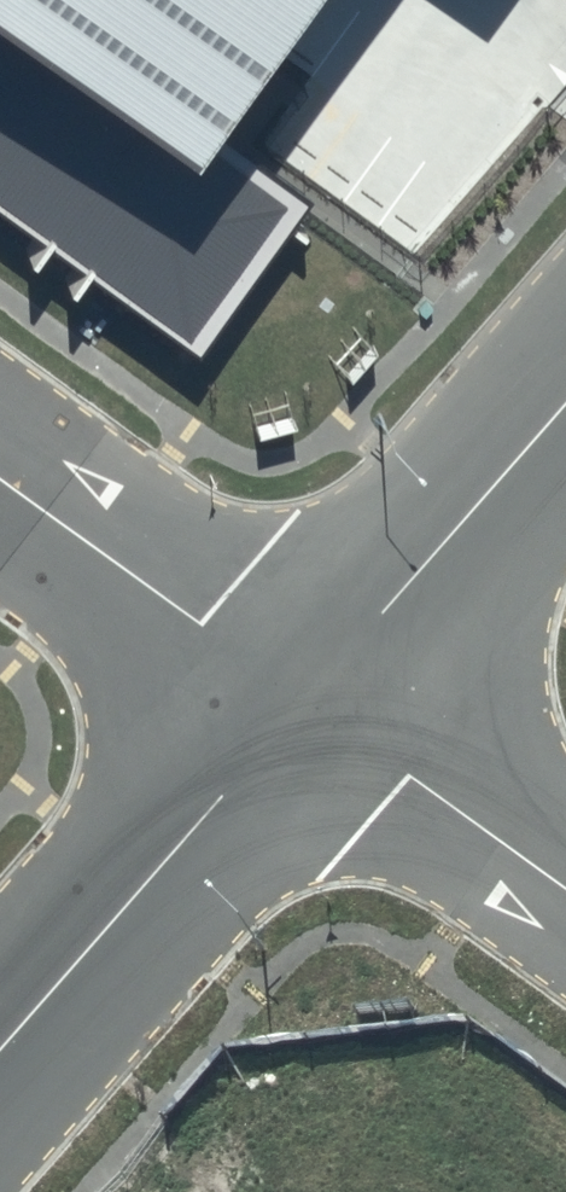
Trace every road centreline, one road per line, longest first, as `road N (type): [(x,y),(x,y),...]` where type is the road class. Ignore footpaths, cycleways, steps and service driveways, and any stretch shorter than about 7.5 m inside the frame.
road 1 (unclassified): [(315,703),(0,1050)]
road 2 (unclassified): [(315,703),(0,476)]
road 3 (unclassified): [(565,407),(315,703)]
road 4 (unclassified): [(315,703),(565,885)]

